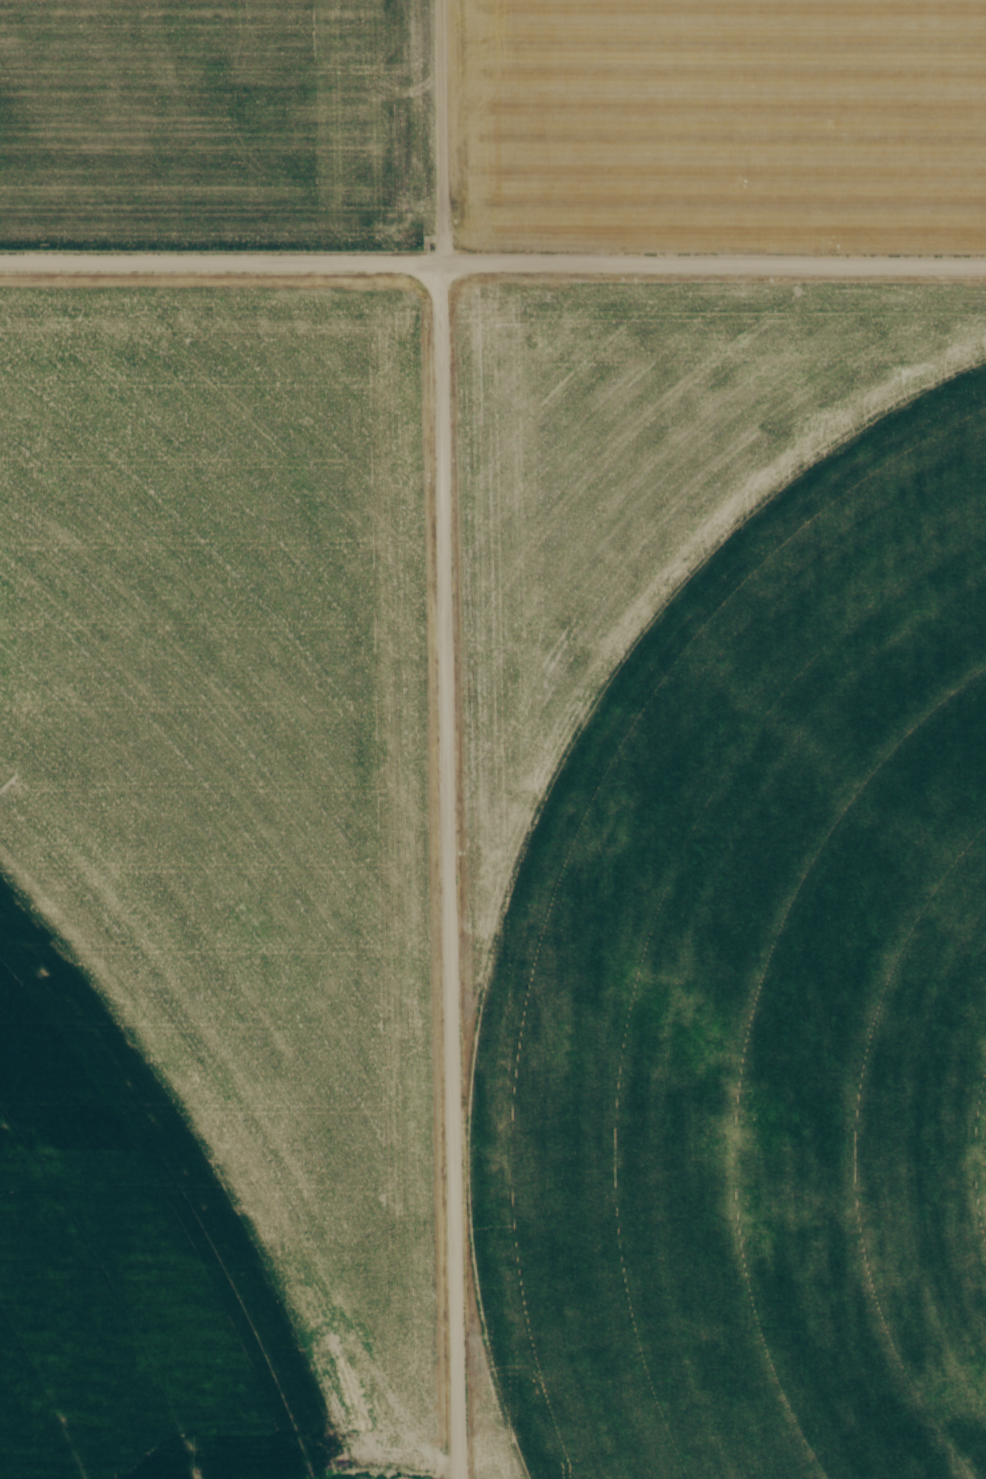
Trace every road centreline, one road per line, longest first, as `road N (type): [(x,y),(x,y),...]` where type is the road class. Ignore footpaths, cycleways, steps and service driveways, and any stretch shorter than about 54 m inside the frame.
road 1 (tertiary): [(457,1478),(439,263)]
road 2 (residential): [(439,263),(985,266)]
road 3 (tertiary): [(0,262),(439,263)]

